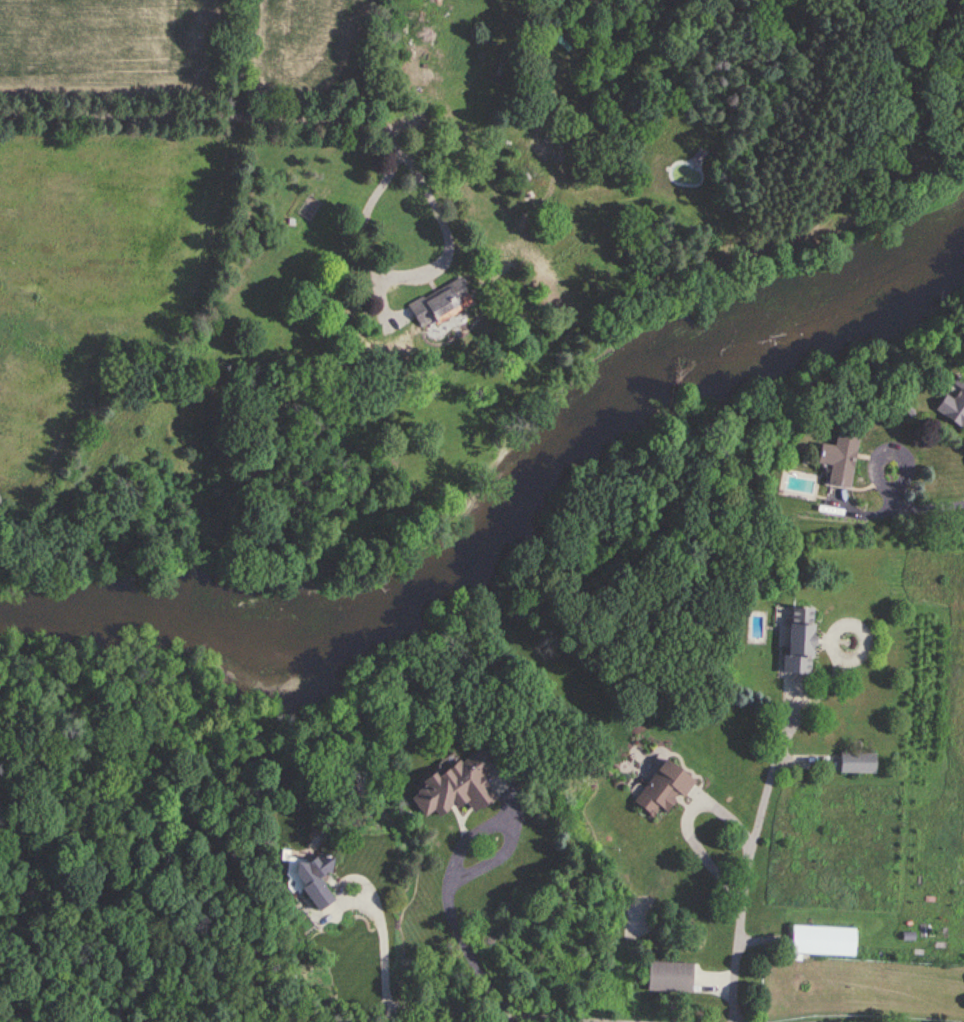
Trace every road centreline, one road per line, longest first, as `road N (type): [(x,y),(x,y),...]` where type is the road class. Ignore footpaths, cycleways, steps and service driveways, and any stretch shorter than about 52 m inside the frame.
road 1 (residential): [(399,1012),(600,1021)]
road 2 (residential): [(778,1021),(818,1016),(939,1021)]

